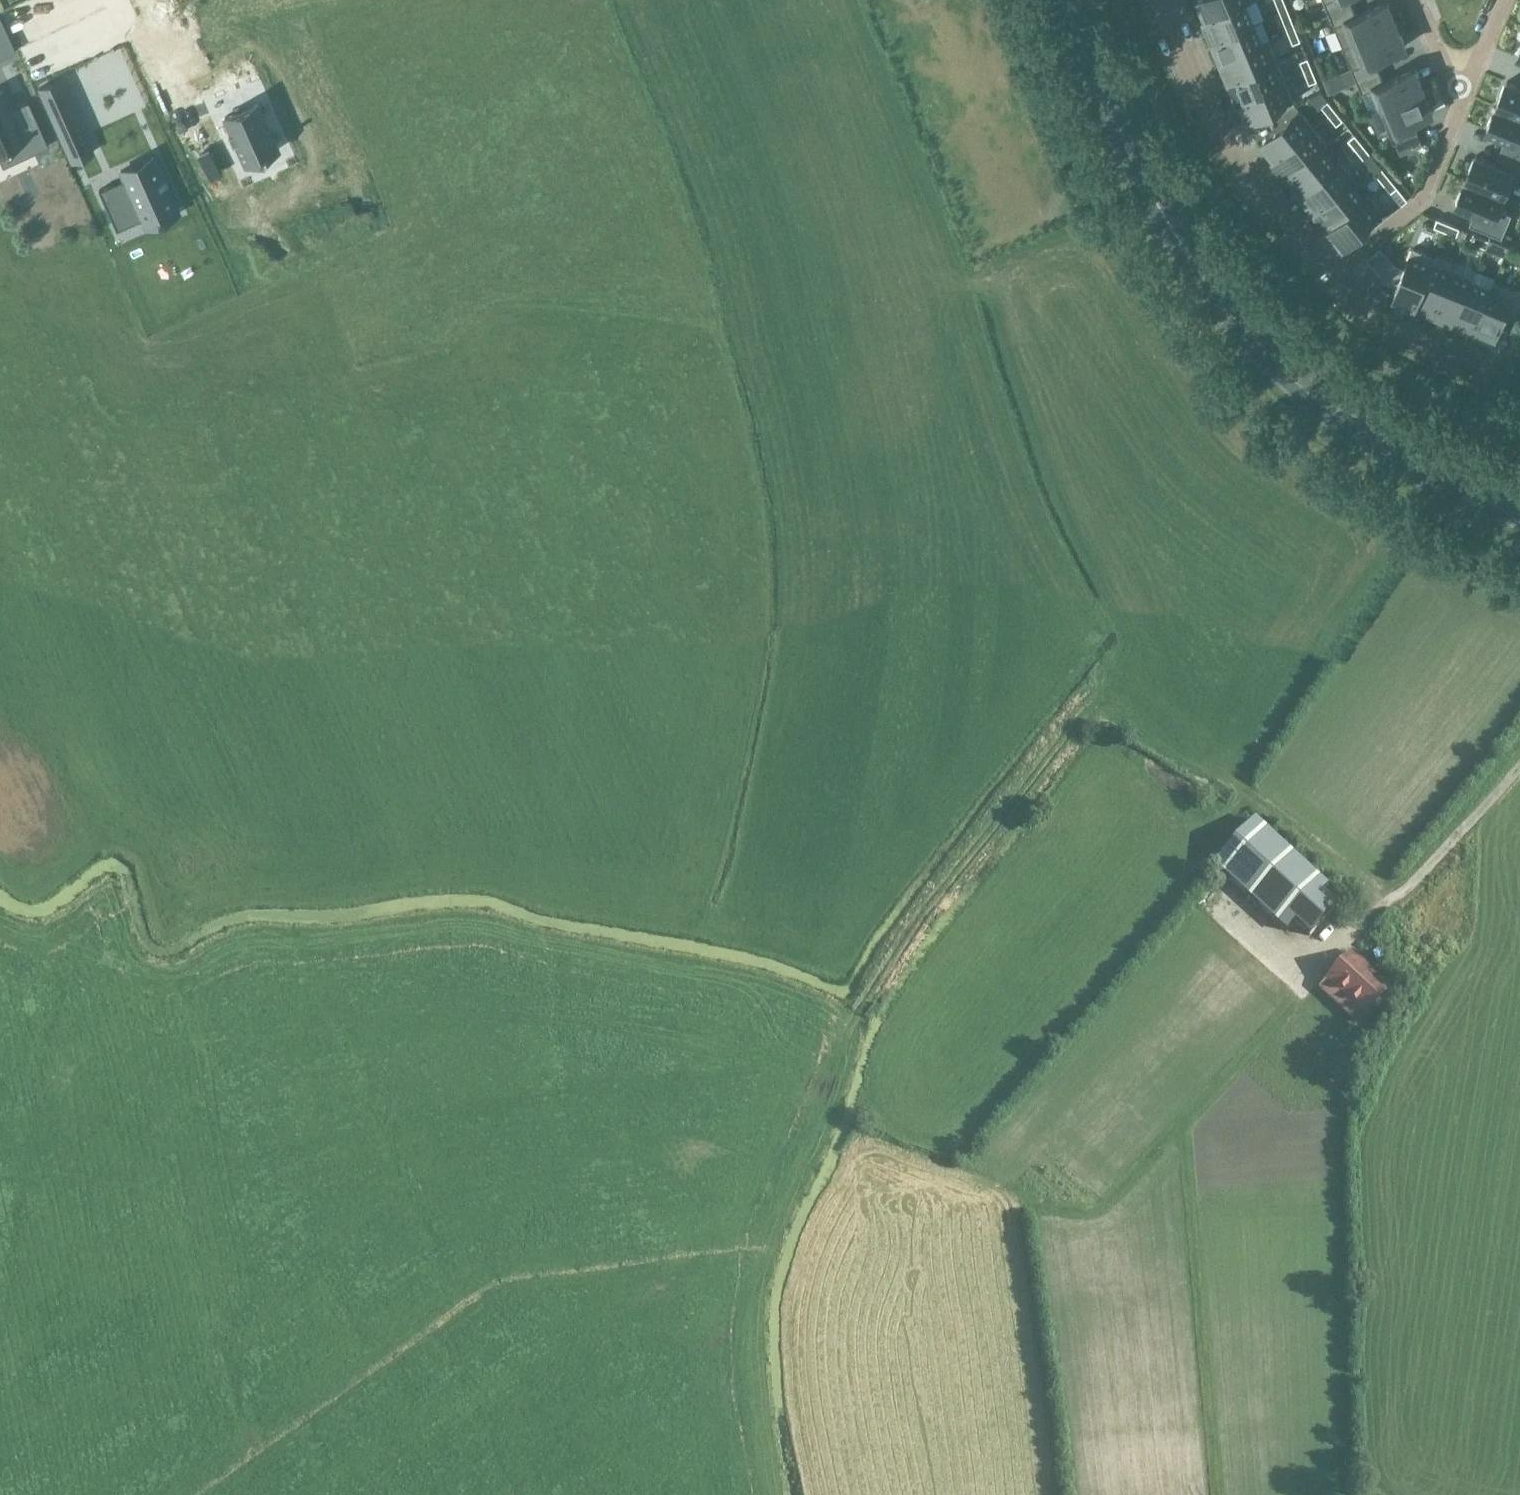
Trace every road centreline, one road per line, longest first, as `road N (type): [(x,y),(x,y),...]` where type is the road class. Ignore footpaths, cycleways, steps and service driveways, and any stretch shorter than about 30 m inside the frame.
road 1 (track): [(855,1019),(1078,716),(1115,710),(1254,798),(1381,904)]
road 2 (primary): [(1519,506),(1449,480),(1329,407),(1225,302),(1121,134),(1064,0)]
road 3 (track): [(699,1007),(855,1019),(781,1185)]
road 4 (residential): [(1336,273),(1218,134),(1162,0)]
road 5 (residential): [(1336,273),(1419,204),(1461,100)]
road 6 (residential): [(1501,371),(1369,317),(1336,273)]

